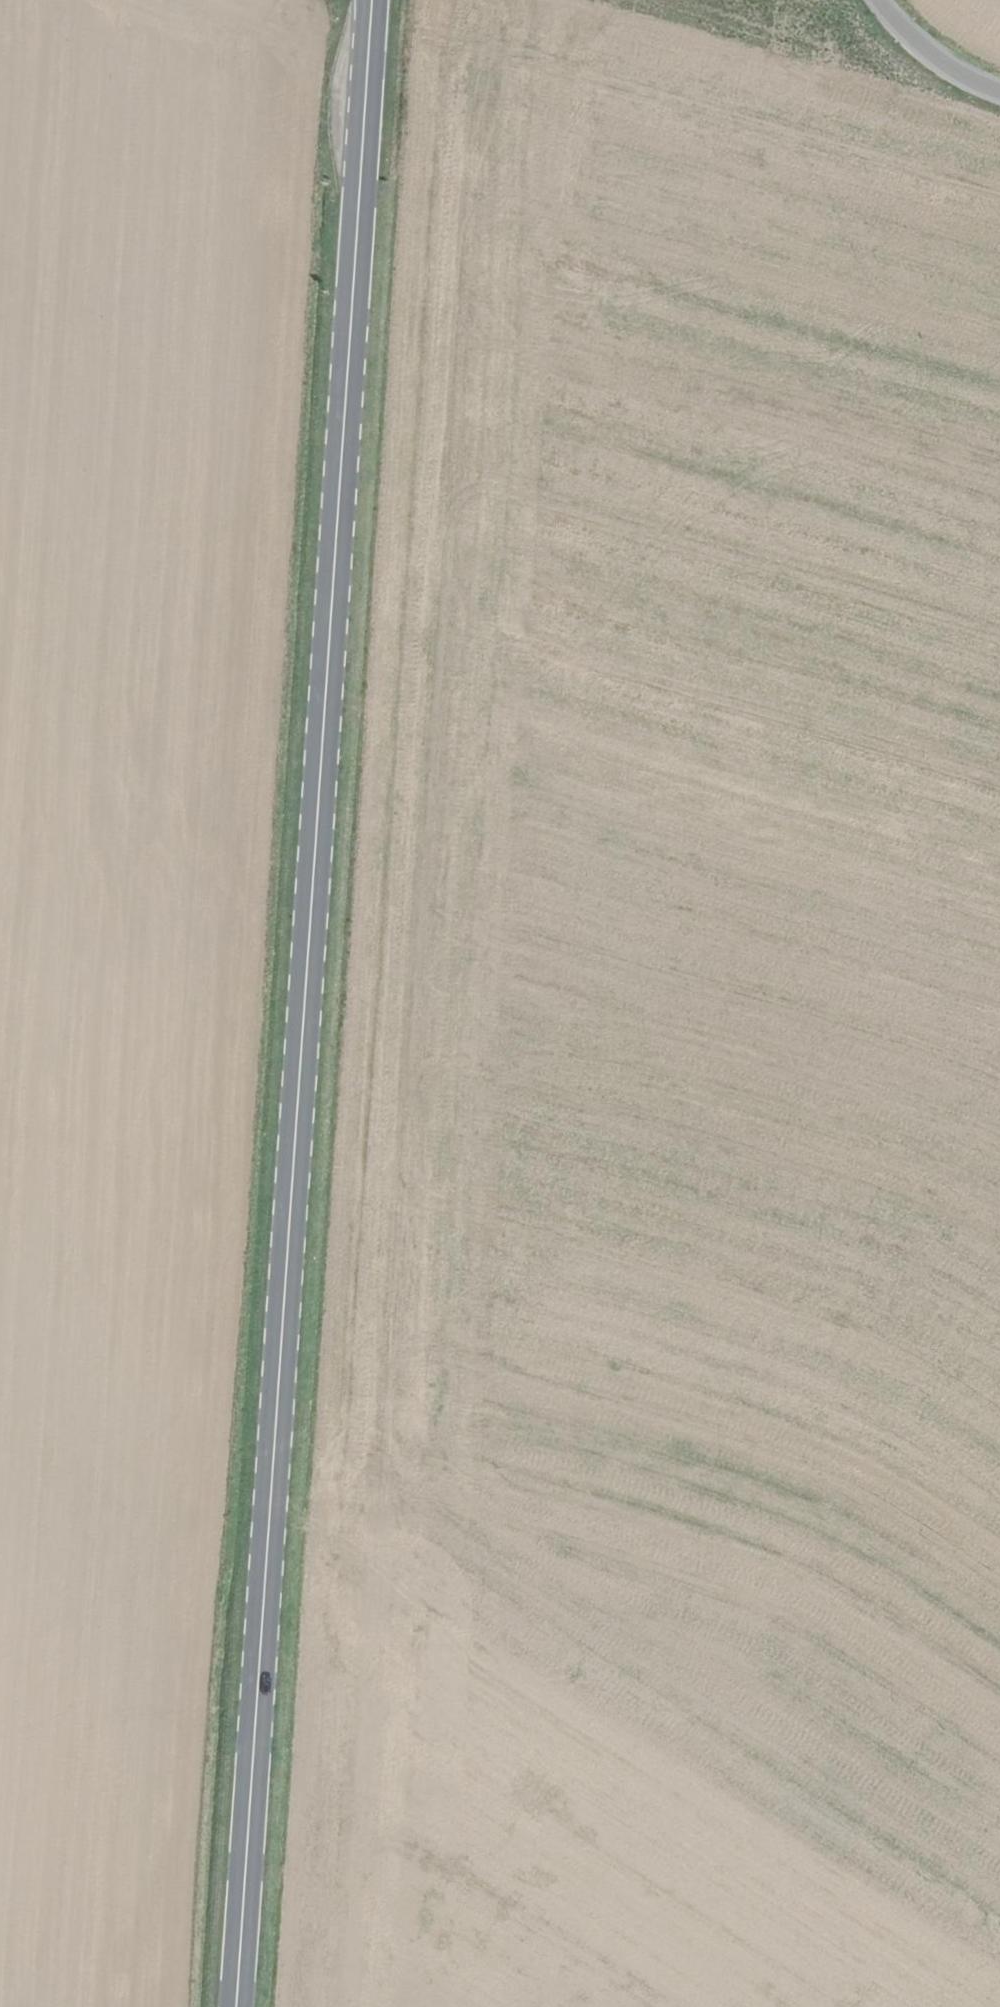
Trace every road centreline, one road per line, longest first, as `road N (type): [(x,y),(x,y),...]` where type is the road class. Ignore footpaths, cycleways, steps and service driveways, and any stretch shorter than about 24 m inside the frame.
road 1 (secondary): [(239,2006),(366,0)]
road 2 (tertiary): [(999,85),(940,54),(886,0)]

